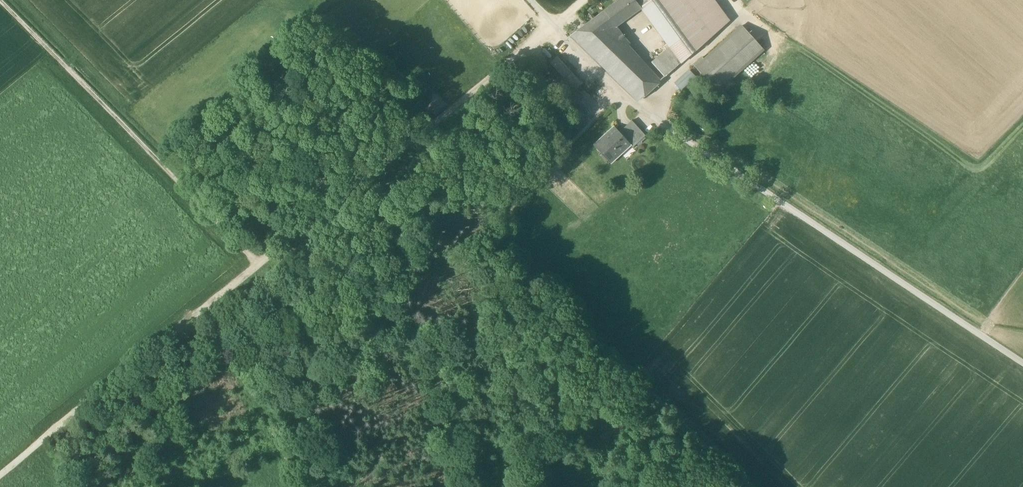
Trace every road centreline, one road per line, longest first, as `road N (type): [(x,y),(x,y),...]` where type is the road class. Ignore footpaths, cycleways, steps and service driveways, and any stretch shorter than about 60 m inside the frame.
road 1 (track): [(0,473),(555,27)]
road 2 (unclassified): [(555,27),(642,111),(1022,365)]
road 3 (track): [(0,2),(260,265)]
road 4 (track): [(301,486),(283,445),(294,412),(204,308)]

